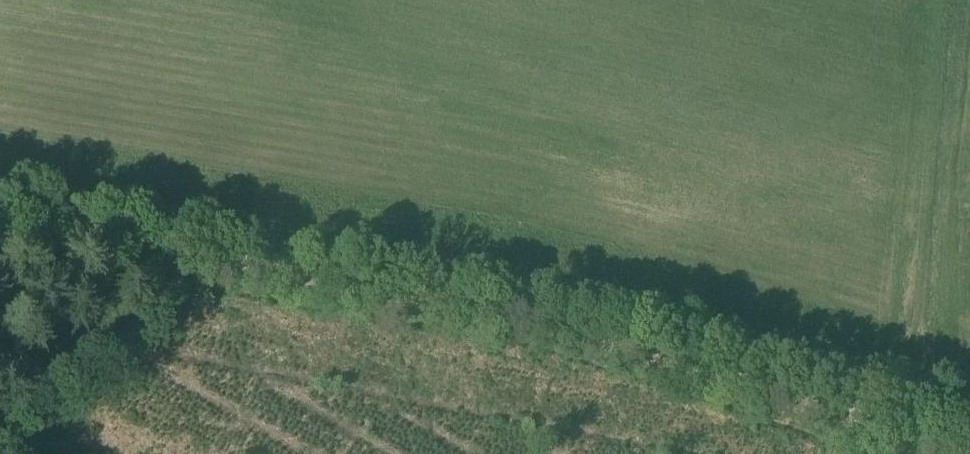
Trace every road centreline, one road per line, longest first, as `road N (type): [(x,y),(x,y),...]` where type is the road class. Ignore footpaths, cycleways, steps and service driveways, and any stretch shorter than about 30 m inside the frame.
road 1 (track): [(969,453),(588,325),(0,227)]

